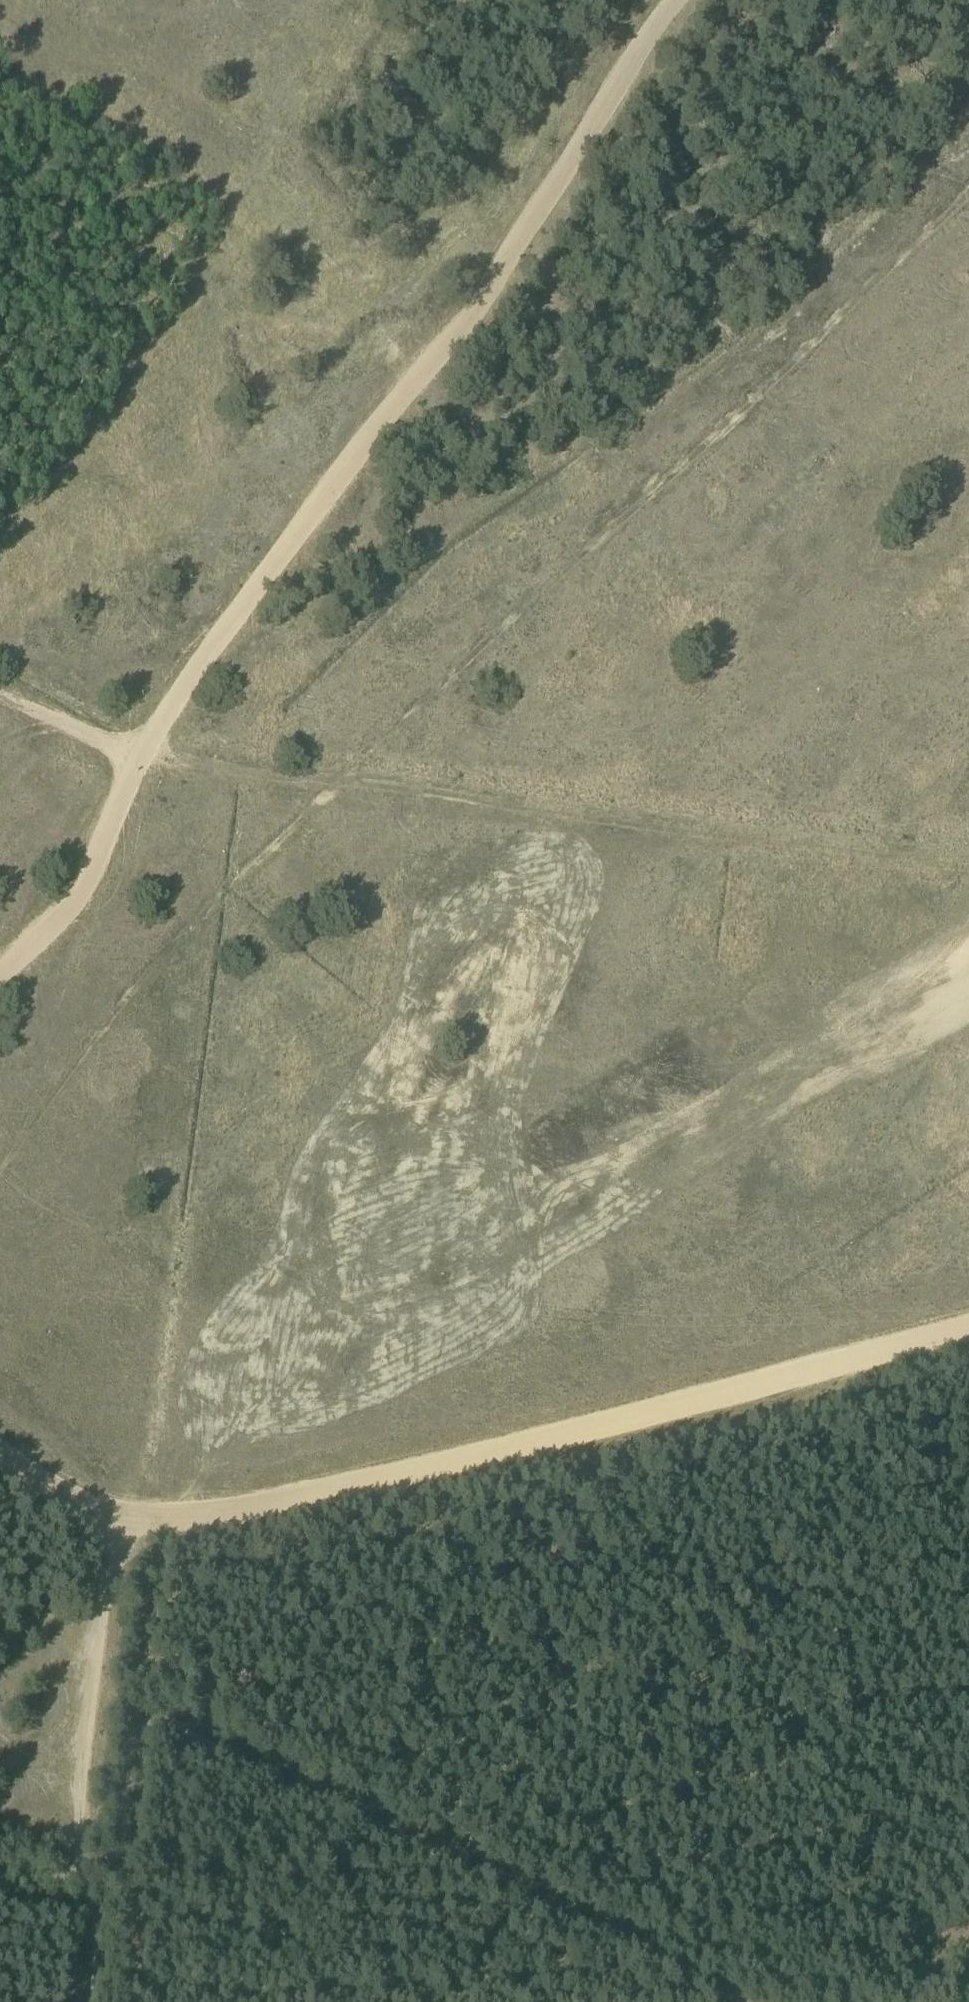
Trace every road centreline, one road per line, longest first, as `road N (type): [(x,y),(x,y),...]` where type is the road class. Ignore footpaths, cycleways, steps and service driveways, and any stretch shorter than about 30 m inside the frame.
road 1 (track): [(686,0),(474,308),(318,501),(136,756)]
road 2 (track): [(0,979),(59,919),(92,871),(136,756),(0,677)]
road 3 (track): [(0,1445),(123,1524)]

